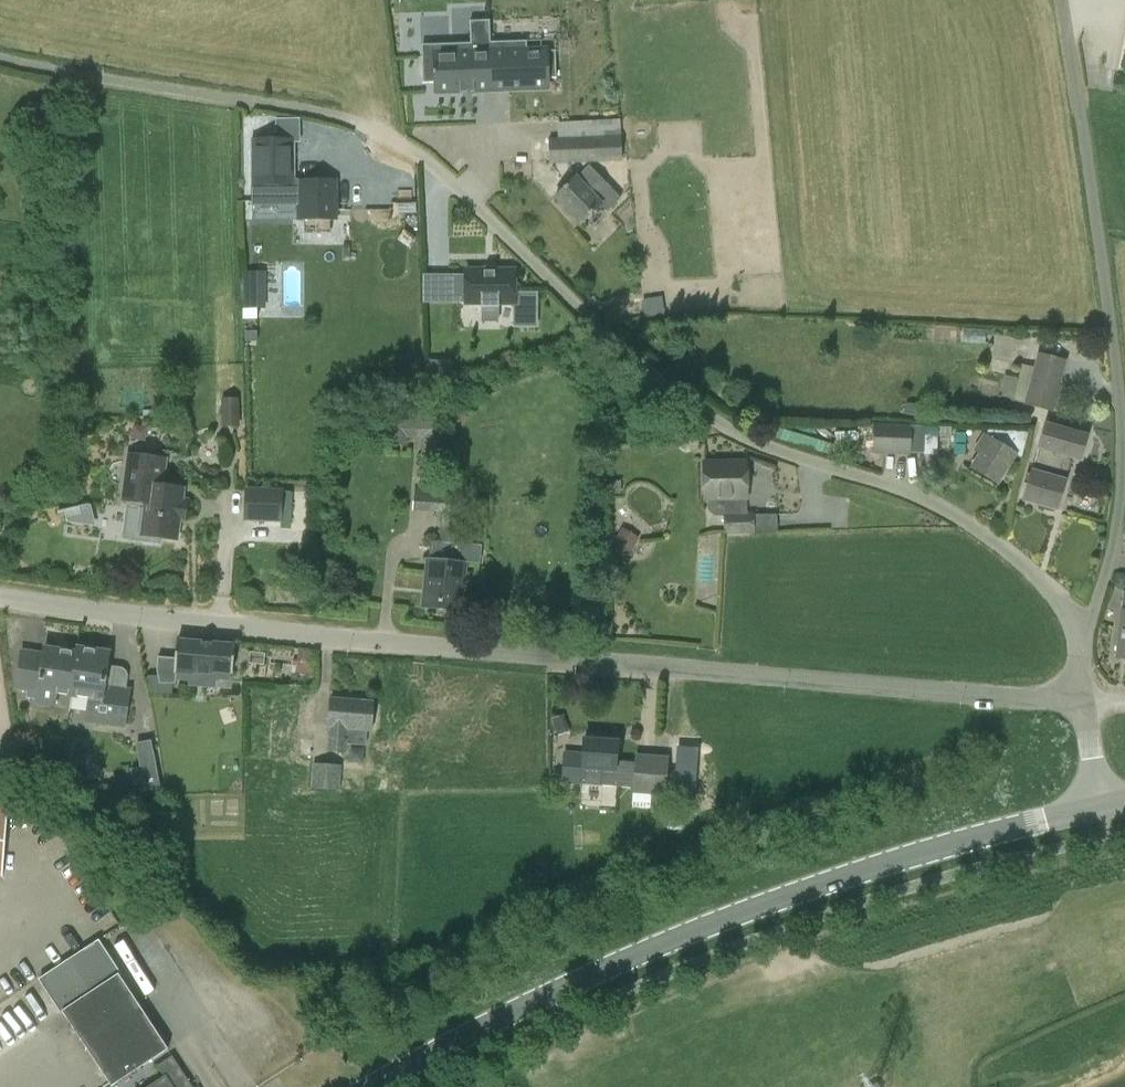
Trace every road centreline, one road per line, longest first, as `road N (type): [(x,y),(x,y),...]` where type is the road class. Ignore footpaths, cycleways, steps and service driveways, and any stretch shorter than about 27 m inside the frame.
road 1 (unclassified): [(1085,635),(994,537),(920,497),(759,445),(693,406),(606,337),(441,171),(401,144),(357,124),(272,105),(0,59)]
road 2 (unclassified): [(1083,700),(407,645),(0,596)]
road 3 (tertiary): [(371,1086),(667,942),(849,875),(1101,805)]
road 4 (unclassified): [(1085,635),(1113,550),(1122,445),(1063,0)]

